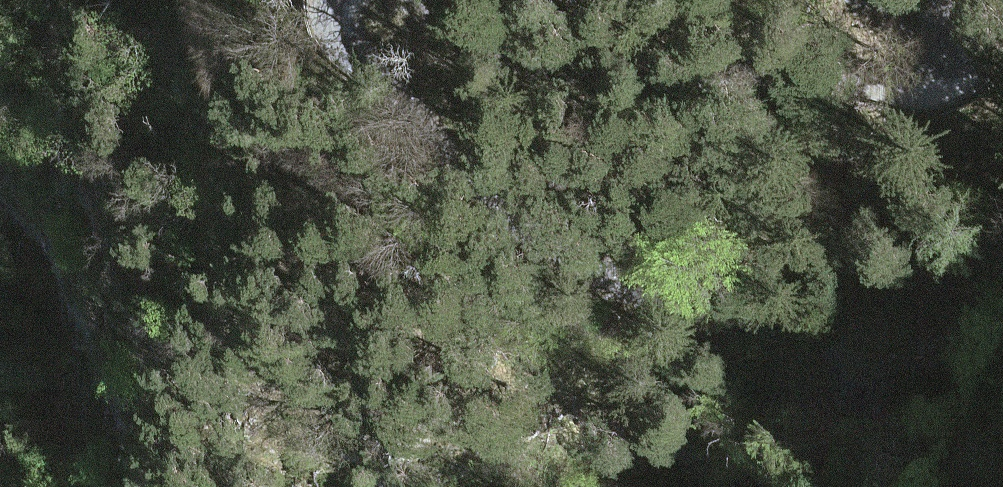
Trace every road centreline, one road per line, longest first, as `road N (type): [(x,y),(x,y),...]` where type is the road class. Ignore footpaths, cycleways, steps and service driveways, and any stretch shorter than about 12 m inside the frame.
road 1 (track): [(349,0),(347,40),(481,186),(621,285),(816,332),(854,370),(859,453),(843,486)]
road 2 (track): [(877,0),(958,30),(963,62),(935,82),(814,66),(583,69),(500,43),(447,0)]

